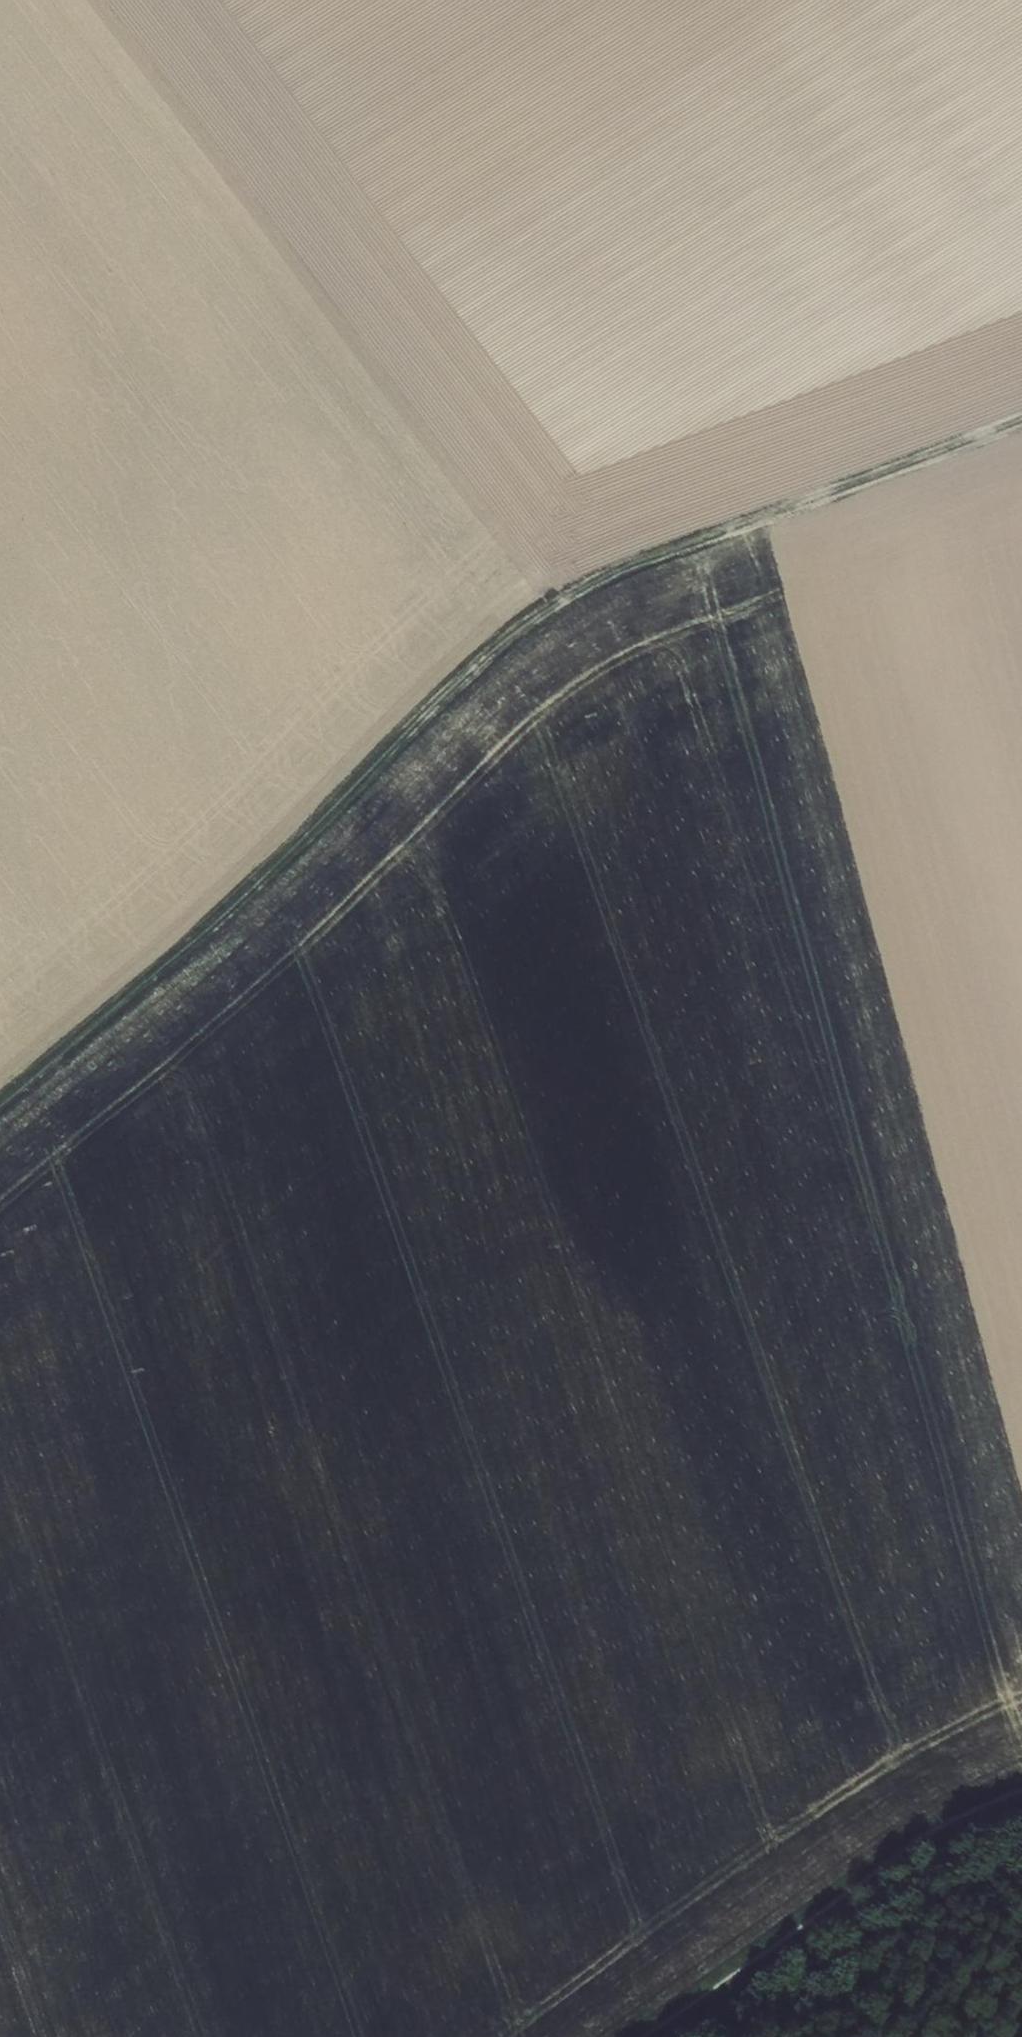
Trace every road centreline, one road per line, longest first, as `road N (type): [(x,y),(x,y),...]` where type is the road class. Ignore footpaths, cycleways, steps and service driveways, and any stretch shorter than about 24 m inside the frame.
road 1 (track): [(0,1128),(224,932),(489,669),(675,549),(1021,423)]

